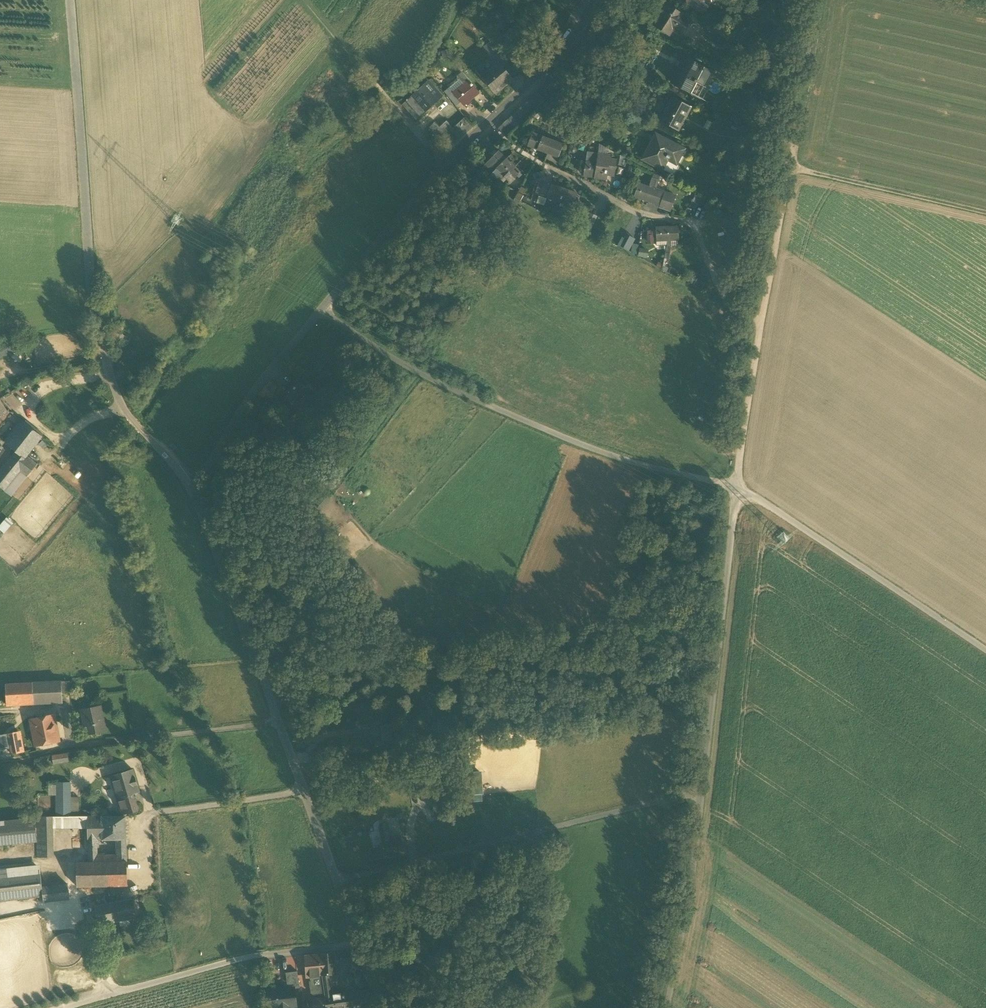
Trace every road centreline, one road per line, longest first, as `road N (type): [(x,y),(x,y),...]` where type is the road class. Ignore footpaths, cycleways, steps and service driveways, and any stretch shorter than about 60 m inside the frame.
road 1 (residential): [(191,478),(379,1007)]
road 2 (track): [(736,488),(689,895),(665,1007)]
road 3 (track): [(825,0),(748,372),(736,488)]
road 4 (residential): [(191,478),(210,463),(248,396),(443,165),(490,121)]
road 5 (track): [(322,312),(403,367),(591,448),(736,488)]
road 6 (unclassified): [(70,0),(91,292),(130,420)]
road 7 (track): [(337,881),(701,792)]
road 8 (residential): [(490,121),(545,167),(643,215),(695,224),(722,297),(760,316)]
road 9 (track): [(55,1007),(253,956),(358,942)]
road 10 (track): [(985,649),(736,488)]
road 11 (track): [(304,0),(443,165)]
road 12 (track): [(985,213),(789,166)]
road 13 (residential): [(490,121),(583,29),(594,0)]

